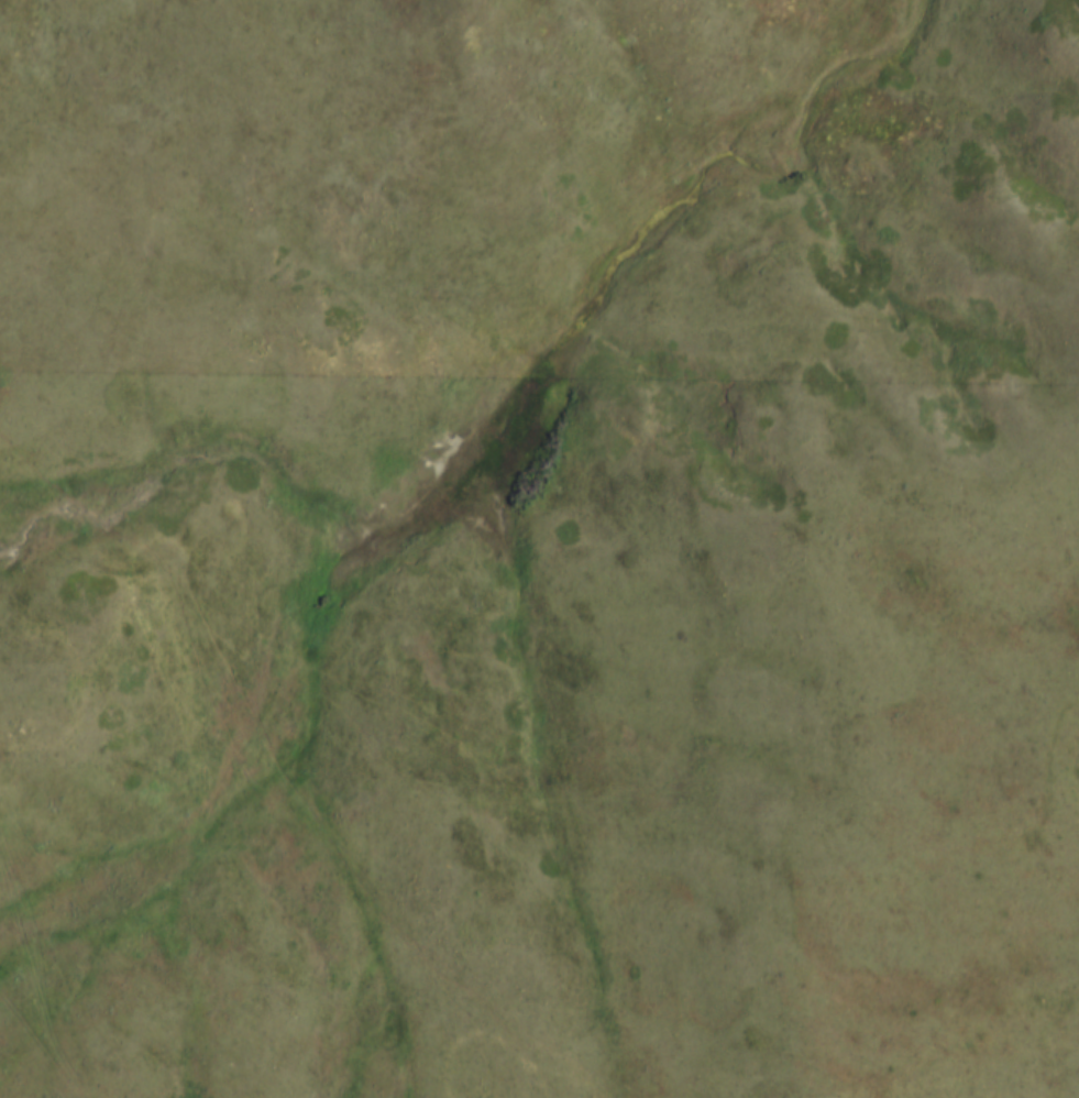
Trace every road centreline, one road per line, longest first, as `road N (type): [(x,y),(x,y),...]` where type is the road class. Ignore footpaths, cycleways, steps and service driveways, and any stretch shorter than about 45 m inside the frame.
road 1 (track): [(0,1009),(86,1097)]

